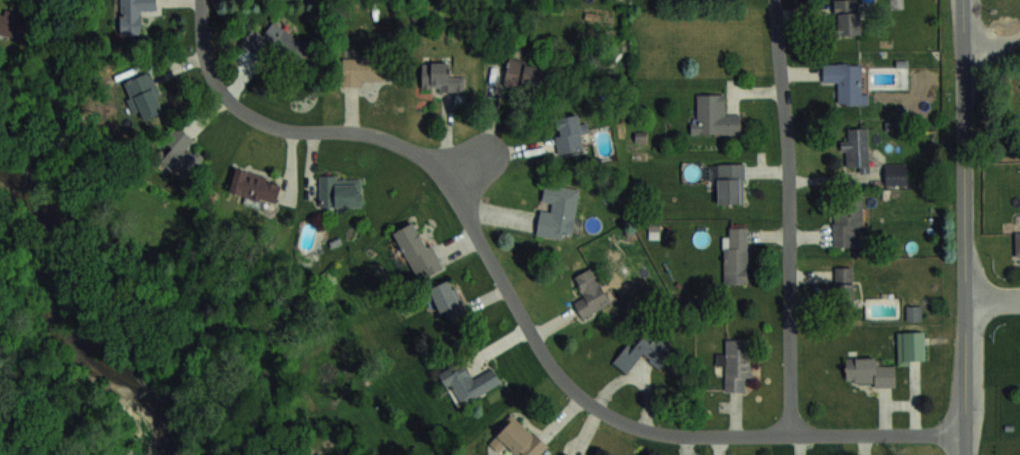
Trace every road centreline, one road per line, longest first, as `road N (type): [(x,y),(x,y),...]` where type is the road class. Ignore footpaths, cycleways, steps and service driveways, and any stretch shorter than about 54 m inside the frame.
road 1 (residential): [(965,435),(675,434),(585,401),(511,302),(466,216),(461,170),(383,134),(280,127),(245,112),(216,81),(204,47),(203,0)]
road 2 (tertiary): [(965,454),(963,0)]
road 3 (residential): [(792,430),(777,0)]

